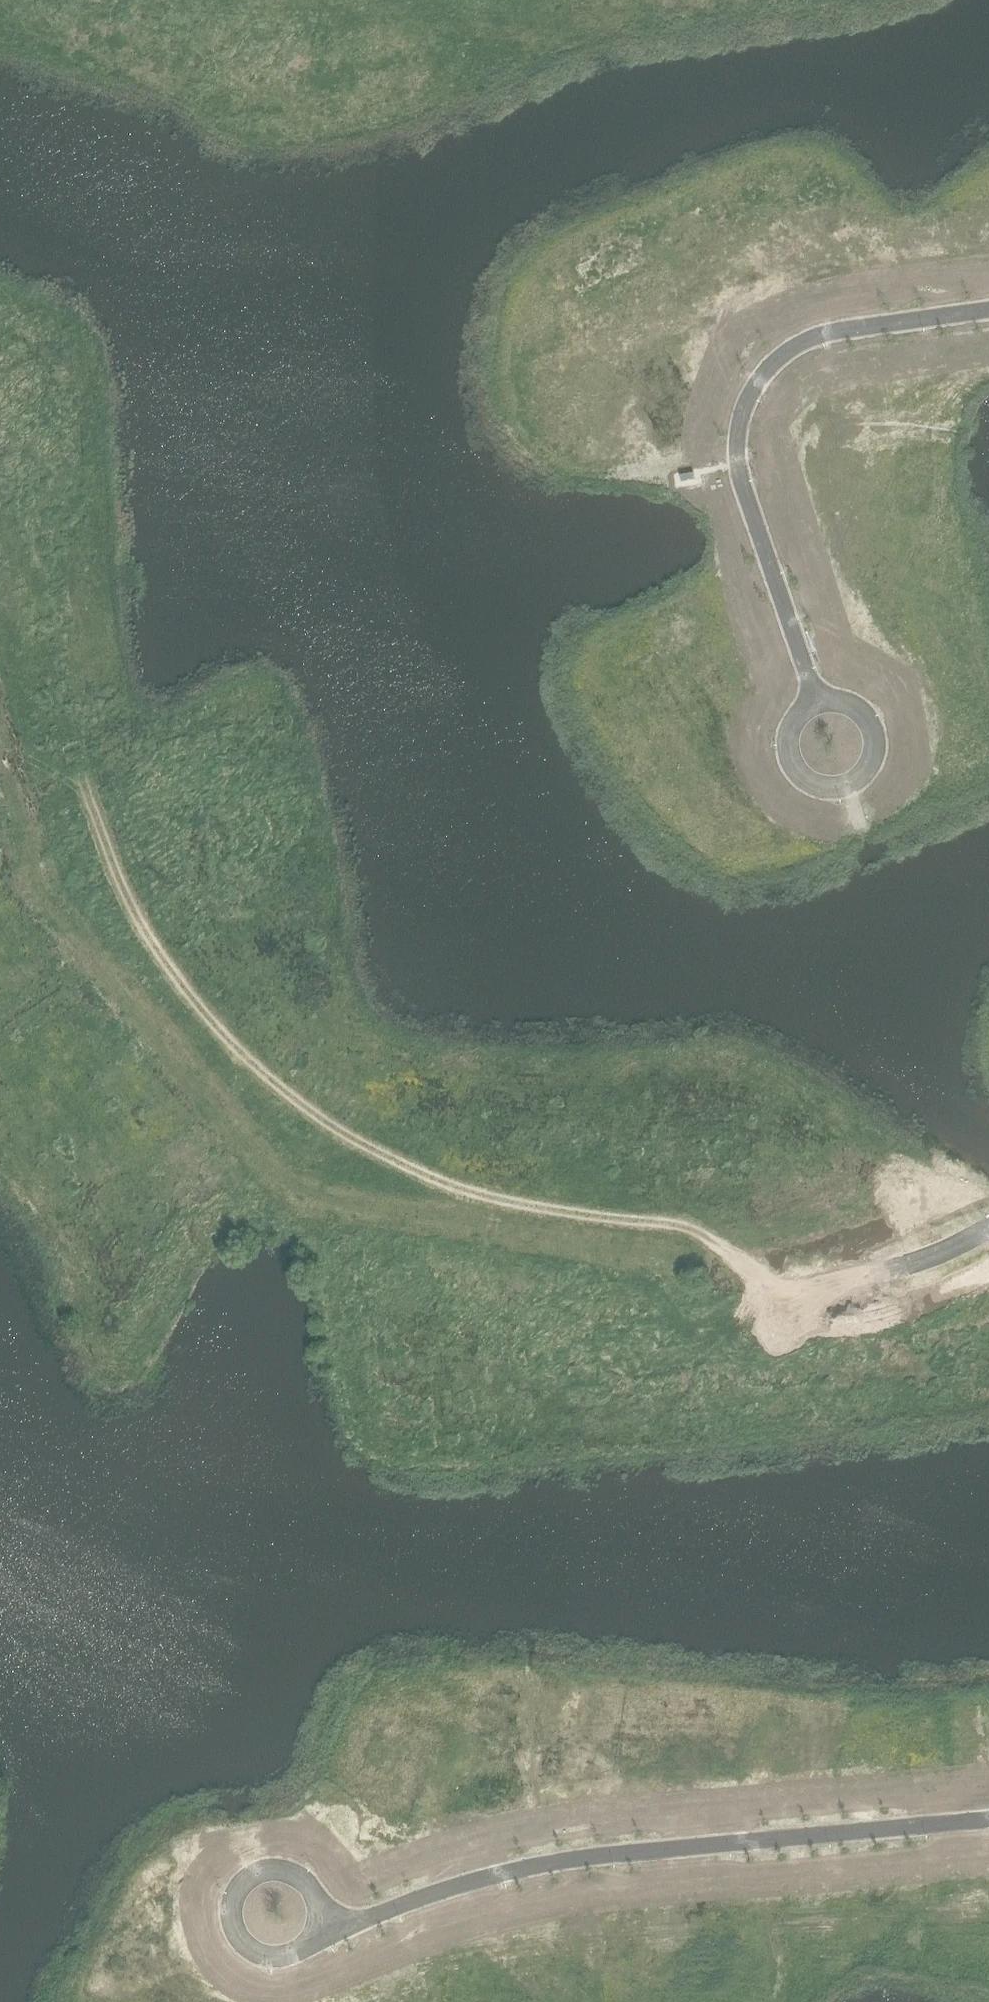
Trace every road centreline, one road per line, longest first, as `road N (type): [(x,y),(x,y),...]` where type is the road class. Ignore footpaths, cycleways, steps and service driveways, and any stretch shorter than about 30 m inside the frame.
road 1 (track): [(777,1283),(302,1194),(244,1140),(95,965),(41,878),(0,748)]
road 2 (residential): [(988,1820),(590,1859),(338,1919)]
road 3 (residential): [(988,311),(832,332),(771,365),(747,399),(736,441),(741,479),(812,699)]
road 4 (residential): [(338,1919),(282,1953),(251,1951),(235,1937),(230,1907),(261,1872),(285,1869),(320,1895)]
road 5 (residential): [(812,699),(850,703),(875,726),(877,757),(864,777),(839,789),(808,784),(790,763),(785,742),(794,719)]
road 6 (residential): [(988,1227),(902,1271),(777,1283)]

